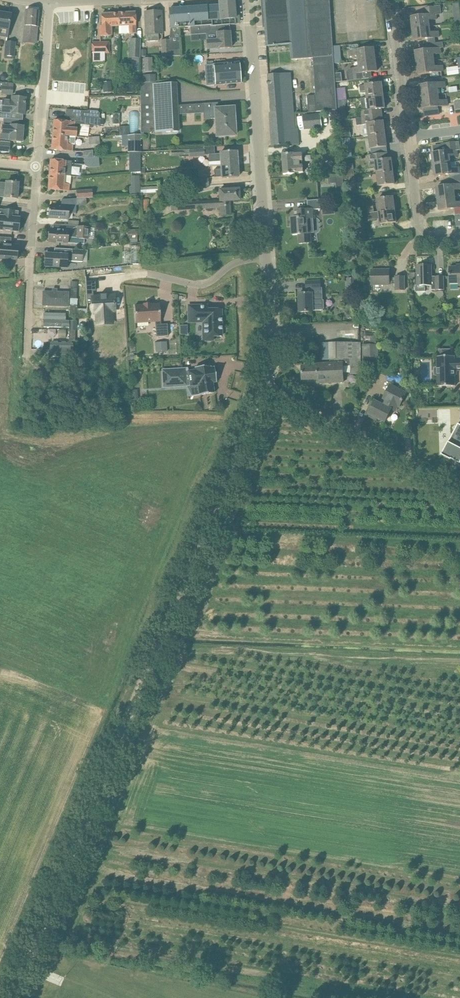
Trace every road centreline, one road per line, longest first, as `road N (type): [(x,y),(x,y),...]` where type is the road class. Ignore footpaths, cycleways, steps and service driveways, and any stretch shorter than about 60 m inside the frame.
road 1 (unclassified): [(13,997),(266,387)]
road 2 (unclassified): [(265,259),(247,0)]
road 3 (unclassified): [(459,489),(266,387)]
road 4 (residential): [(28,358),(37,168)]
road 5 (residential): [(37,168),(50,3)]
road 6 (residential): [(409,135),(393,0)]
road 7 (residential): [(459,235),(436,236),(419,225),(409,135)]
road 8 (unclassified): [(266,387),(265,259)]
road 9 (residential): [(152,274),(194,285),(265,259)]

